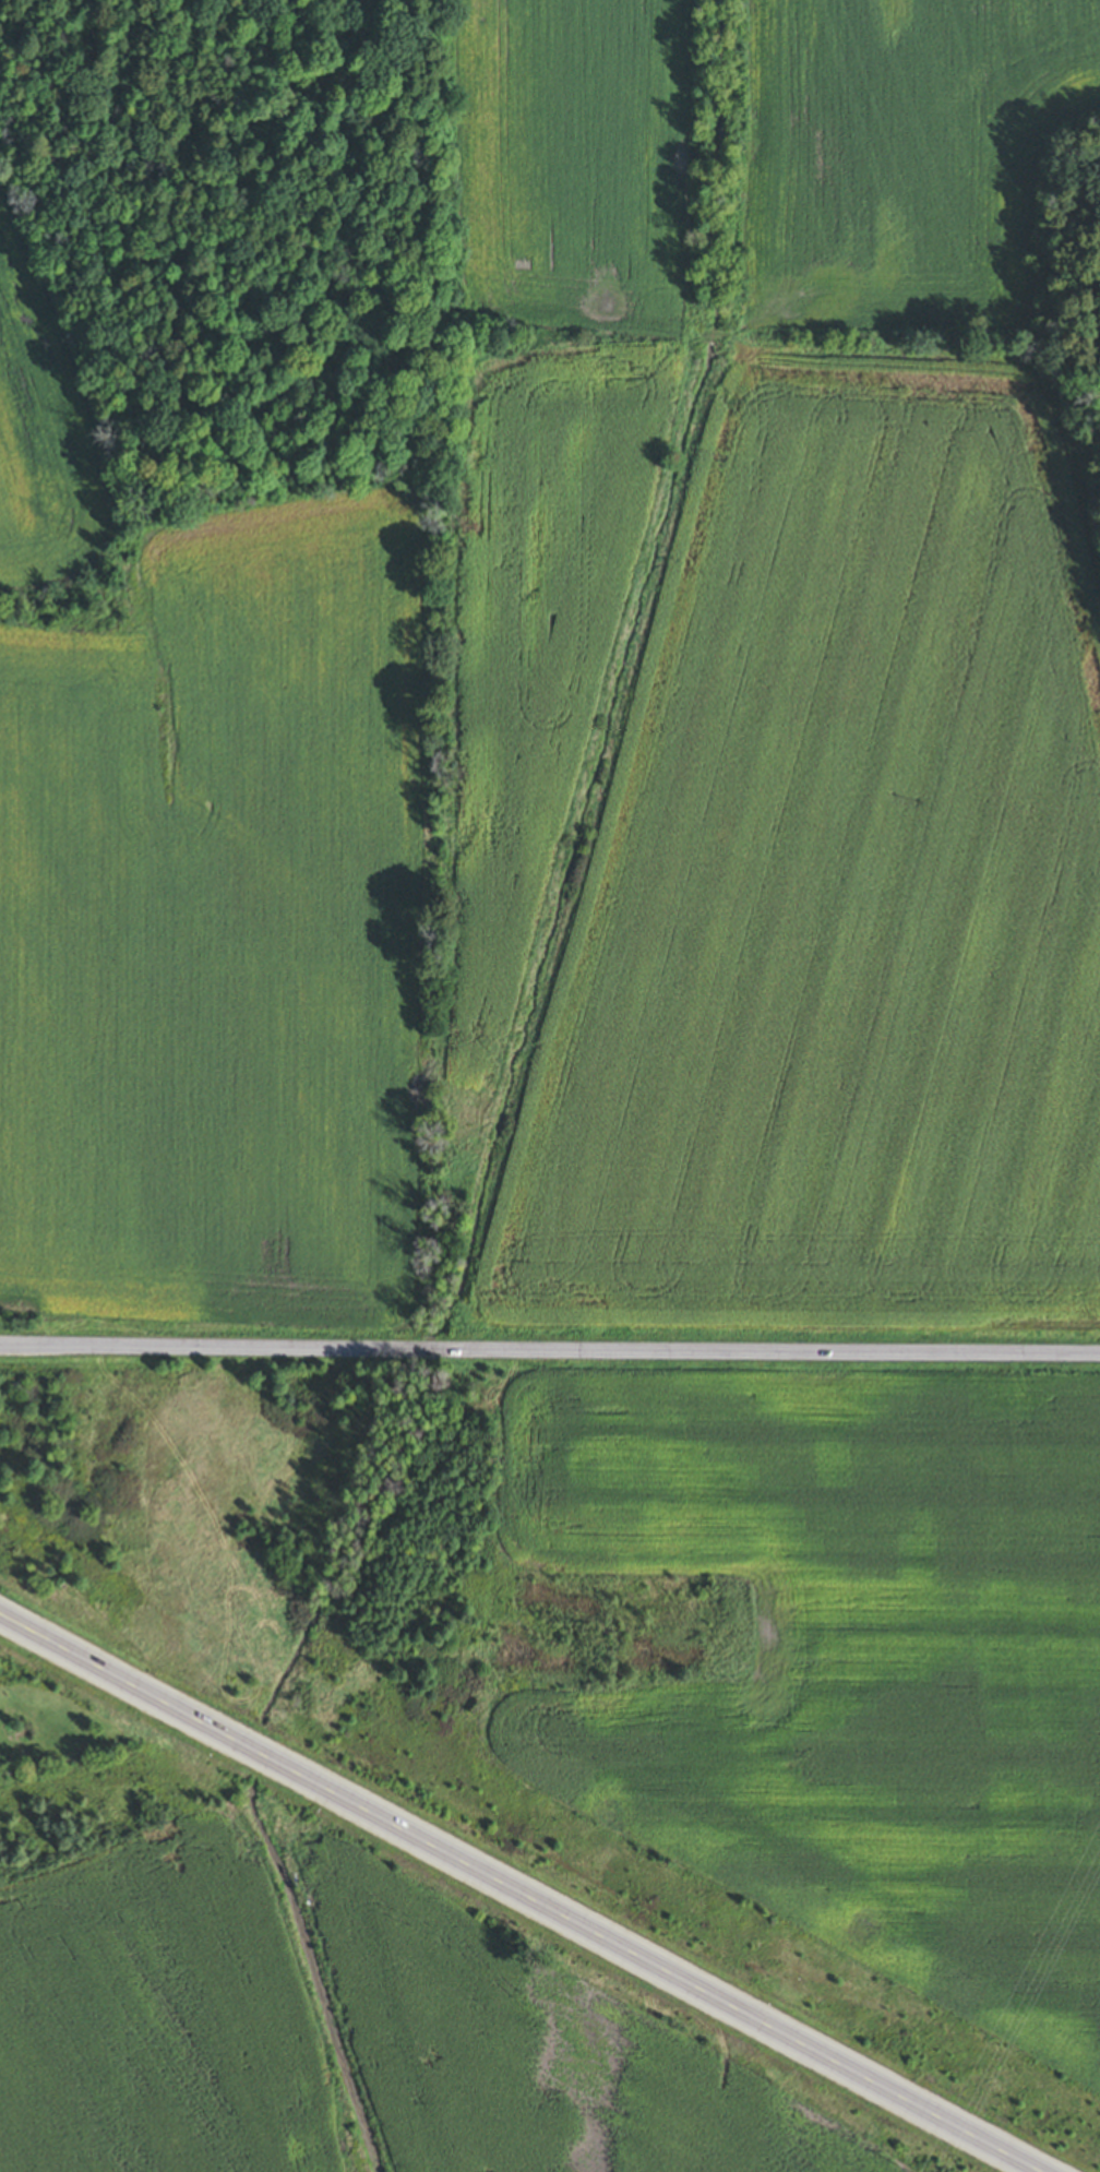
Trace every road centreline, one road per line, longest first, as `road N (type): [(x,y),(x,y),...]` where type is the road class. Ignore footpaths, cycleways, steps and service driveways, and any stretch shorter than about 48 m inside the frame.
road 1 (trunk): [(0,1618),(1034,2171)]
road 2 (residential): [(1099,1356),(0,1347)]

